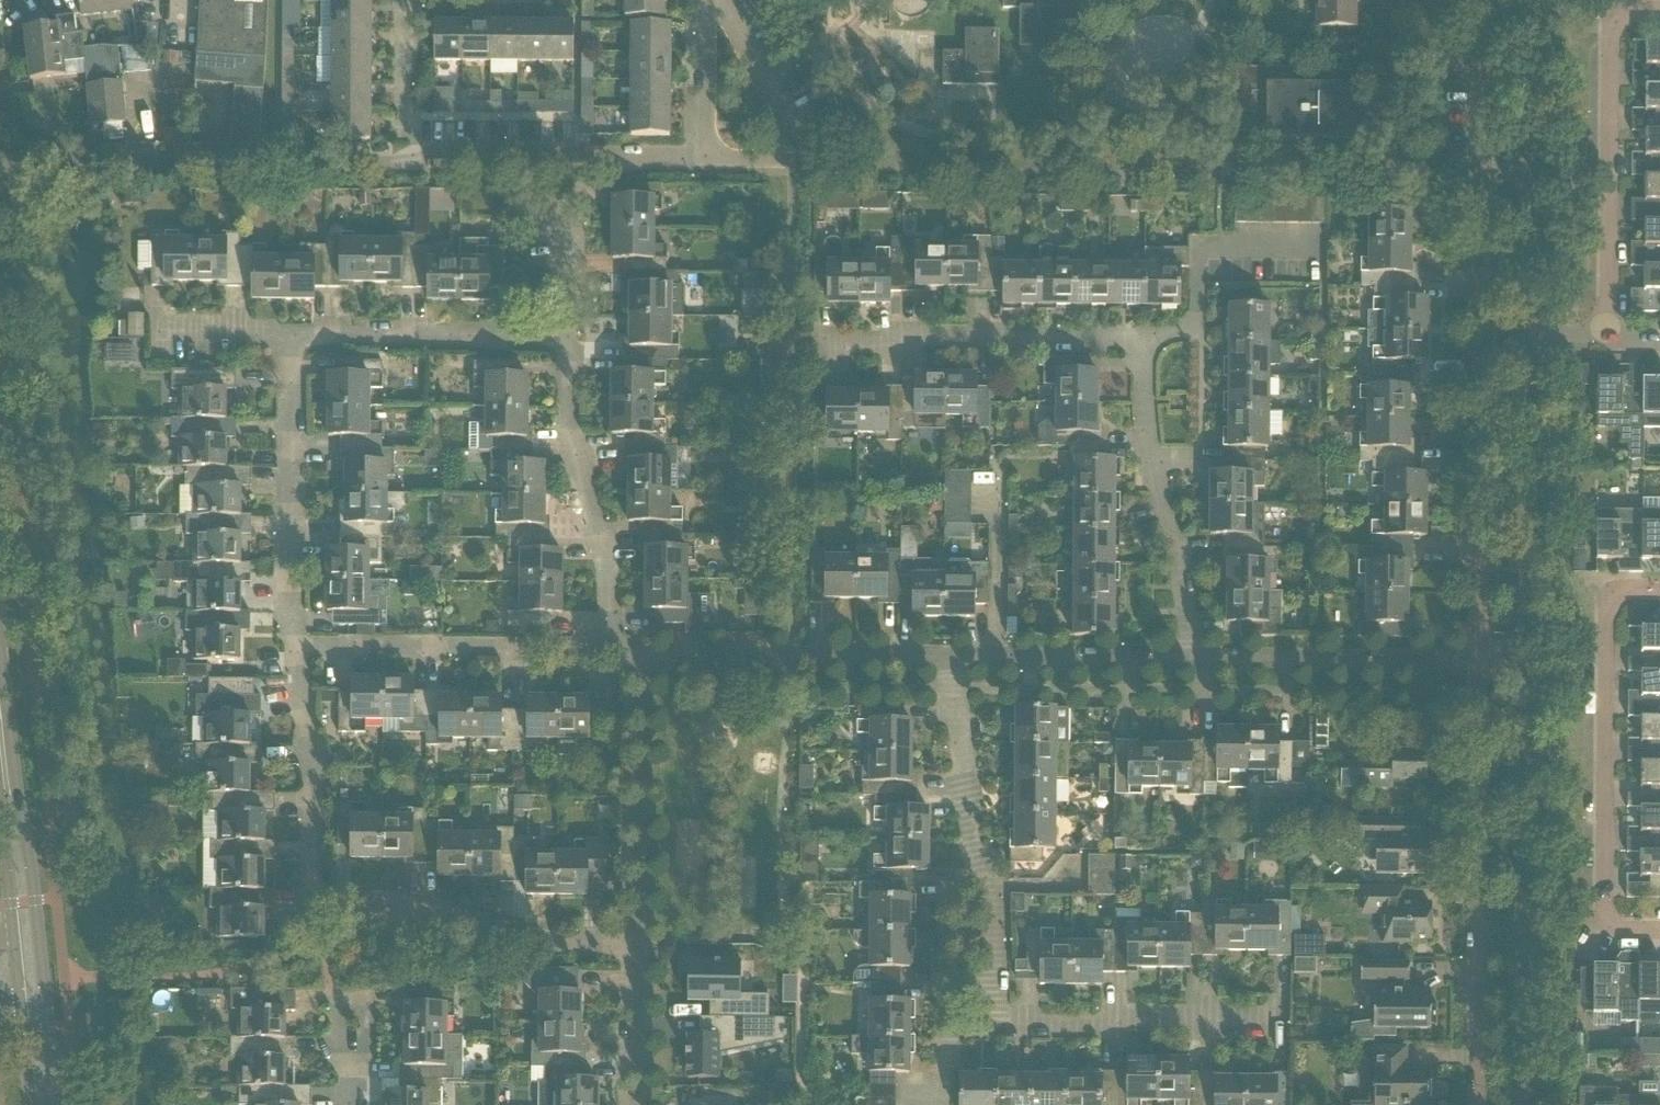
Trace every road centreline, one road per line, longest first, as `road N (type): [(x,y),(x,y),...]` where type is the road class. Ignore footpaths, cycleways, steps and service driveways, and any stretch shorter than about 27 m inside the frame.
road 1 (residential): [(0,157),(703,165)]
road 2 (unclassified): [(1184,659),(1184,556),(1154,457),(1147,343),(1134,336),(818,341)]
road 3 (residential): [(1480,658),(1486,174)]
road 4 (residential): [(1473,1104),(1480,658)]
road 5 (residential): [(1524,1104),(1528,658)]
road 6 (residential): [(1659,928),(1613,922),(1603,904),(1608,617),(1612,597),(1628,588),(1659,590)]
road 7 (residential): [(997,1023),(983,883),(963,804),(950,659)]
road 8 (residential): [(1608,331),(1609,24),(1631,10),(1659,11)]
road 9 (tertiary): [(51,1104),(33,900),(2,755)]
road 10 (residential): [(319,952),(369,914),(426,907),(511,933),(642,940)]
road 11 (residential): [(1528,658),(1536,332)]
road 12 (residential): [(619,649),(298,647)]
road 13 (residential): [(298,647),(285,575),(290,338)]
road 14 (residential): [(619,649),(560,345)]
road 15 (residential): [(319,952),(298,647)]
road 16 (residential): [(646,658),(950,659)]
road 17 (residential): [(1184,659),(1480,658)]
road 18 (residential): [(642,940),(646,658)]
road 19 (residential): [(1278,1027),(997,1023)]
road 20 (residential): [(703,165),(791,167),(779,104),(715,0)]
road 21 (residential): [(290,338),(560,345)]
road 22 (residential): [(950,659),(1184,659)]
road 23 (tertiary): [(2,755),(14,964)]
road 24 (residential): [(1486,174),(1485,0)]
road 25 (residential): [(1536,173),(1537,0)]
road 26 (residential): [(703,165),(708,0)]
road 27 (residential): [(637,1104),(642,940)]
road 28 (residential): [(1536,332),(1536,173)]
road 29 (tertiary): [(14,964),(31,1104)]
road 30 (residential): [(921,1104),(945,1074),(949,1024),(997,1023)]
road 31 (residential): [(158,334),(290,338)]
road 32 (residential): [(560,345),(571,216)]

